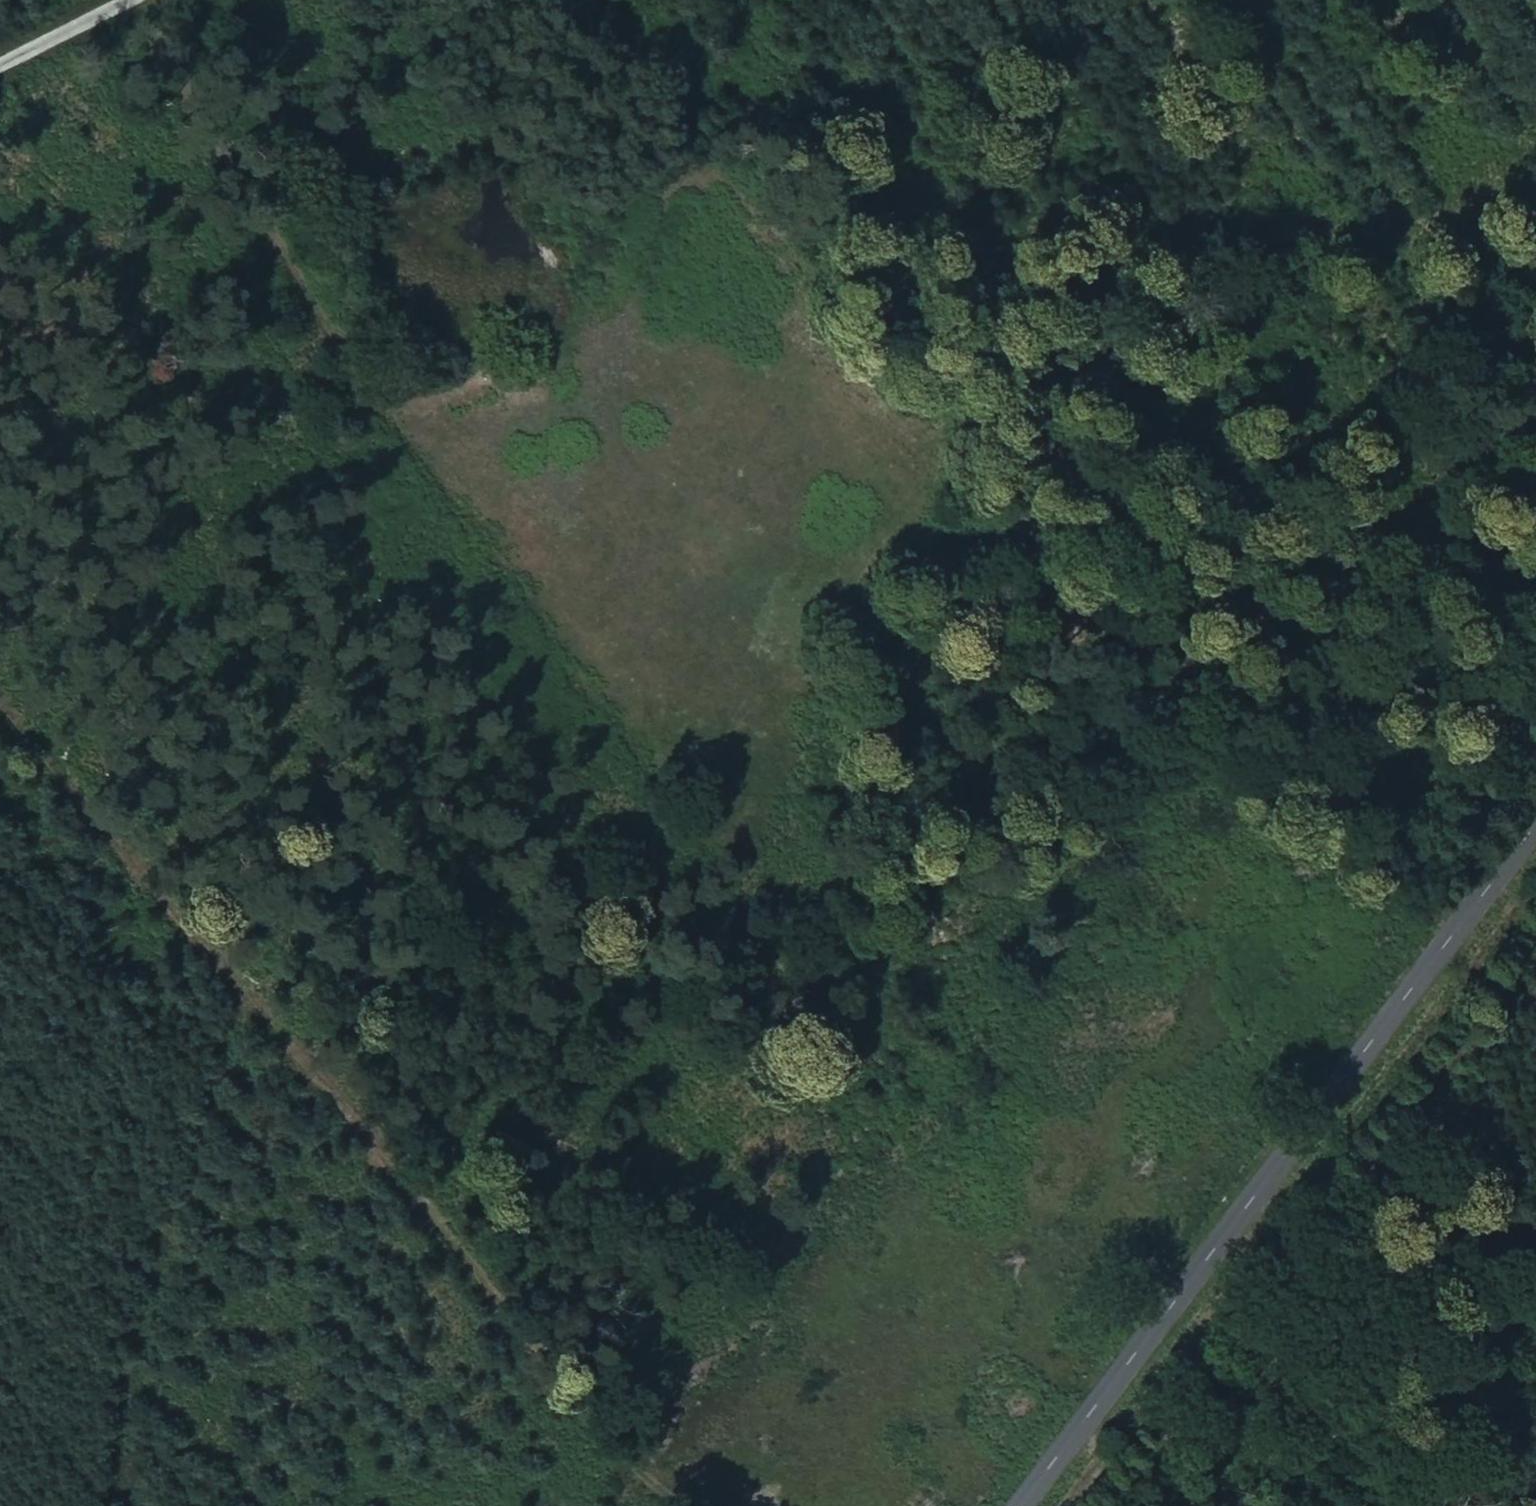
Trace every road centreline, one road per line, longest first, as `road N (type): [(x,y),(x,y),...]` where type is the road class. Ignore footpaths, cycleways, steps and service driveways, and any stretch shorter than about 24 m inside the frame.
road 1 (tertiary): [(1535,835),(1032,1505)]
road 2 (track): [(127,0),(0,64)]

